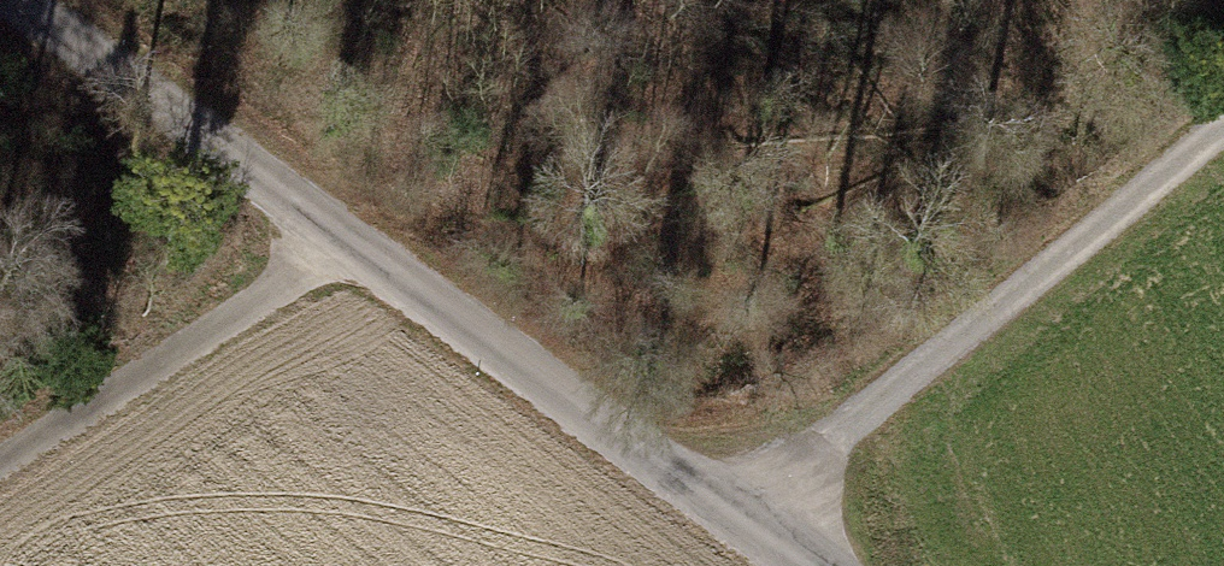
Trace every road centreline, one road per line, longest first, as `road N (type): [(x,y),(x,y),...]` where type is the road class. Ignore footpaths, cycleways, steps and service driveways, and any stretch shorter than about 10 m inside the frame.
road 1 (unclassified): [(11,0),(782,565)]
road 2 (track): [(1223,126),(721,526)]
road 3 (track): [(321,221),(250,255),(0,426)]

